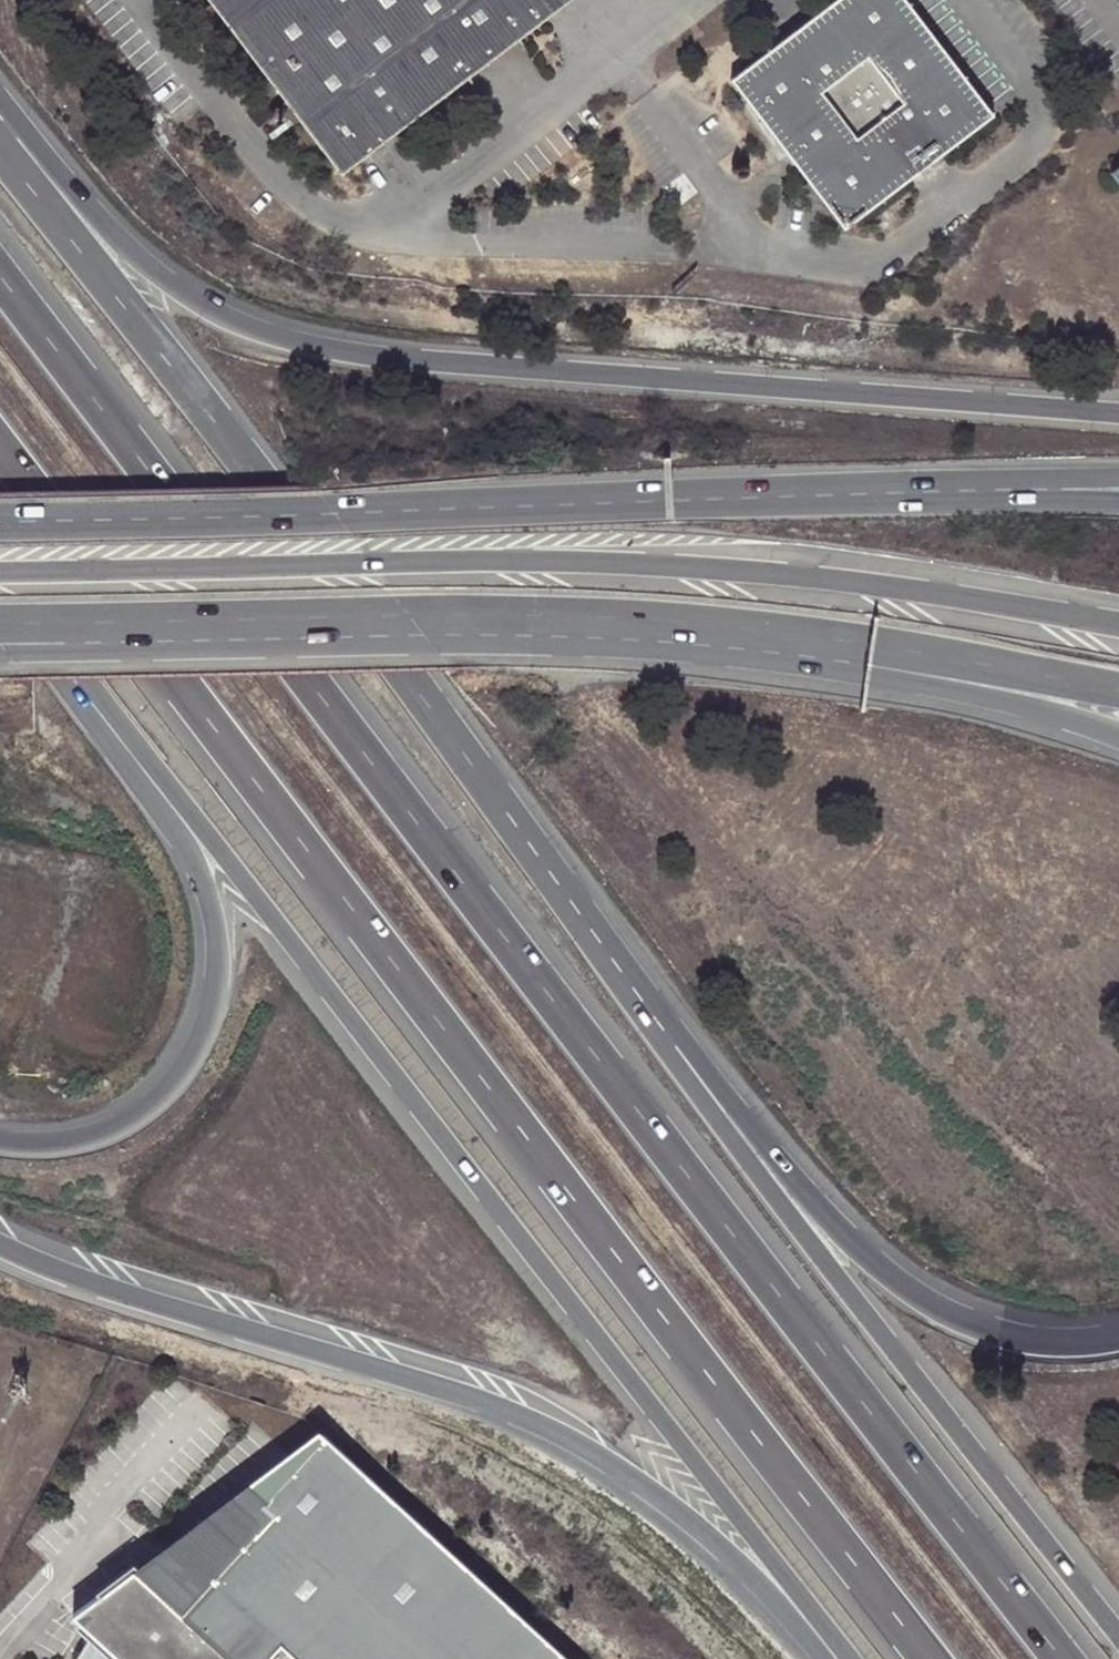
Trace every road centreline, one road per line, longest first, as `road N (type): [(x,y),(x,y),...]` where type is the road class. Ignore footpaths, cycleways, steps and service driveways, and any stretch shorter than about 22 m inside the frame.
road 1 (motorway): [(1075,1658),(0,268)]
road 2 (motorway): [(0,450),(929,1658)]
road 3 (primary): [(82,674),(848,1658)]
road 4 (trunk): [(1118,415),(450,363),(247,330),(201,307),(117,238),(0,99)]
road 5 (primary): [(1118,1635),(838,1279),(443,725)]
road 6 (trunk): [(1118,627),(918,592),(671,567),(374,564),(0,574)]
road 7 (trunk): [(1118,1335),(1024,1338),(955,1315),(855,1244),(708,1074),(443,725)]
road 8 (trunk): [(0,1247),(46,1269),(519,1422),(601,1462),(690,1522),(820,1658)]
road 9 (trunk): [(299,625),(762,666),(917,688),(1118,737)]
road 10 (trunk): [(299,625),(474,616),(666,623),(842,642),(1118,689)]
road 11 (primary): [(443,725),(0,149)]
road 12 (trunk): [(82,674),(205,890),(210,983),(189,1047),(139,1105),(77,1132),(0,1137)]
road 13 (trunk): [(624,501),(0,521)]
road 14 (trunk): [(1118,476),(624,501)]
road 15 (trunk): [(1118,503),(624,501)]
road 16 (trunk): [(0,651),(187,624)]
road 17 (trunk): [(0,624),(187,624)]
road 18 (primary): [(0,565),(82,674)]

